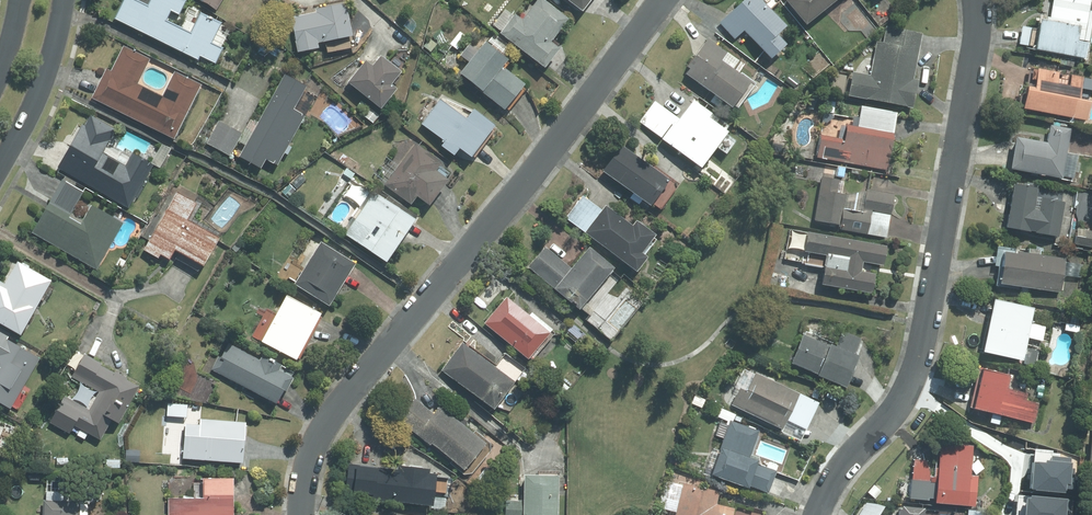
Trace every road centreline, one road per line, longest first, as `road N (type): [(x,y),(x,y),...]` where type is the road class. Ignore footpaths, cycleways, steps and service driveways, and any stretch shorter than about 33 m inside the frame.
road 1 (residential): [(662,0),(530,177),(329,418),(311,457),(302,514)]
road 2 (residential): [(978,0),(915,382),(840,469),(817,514)]
road 3 (tertiary): [(63,0),(43,79),(0,165)]

